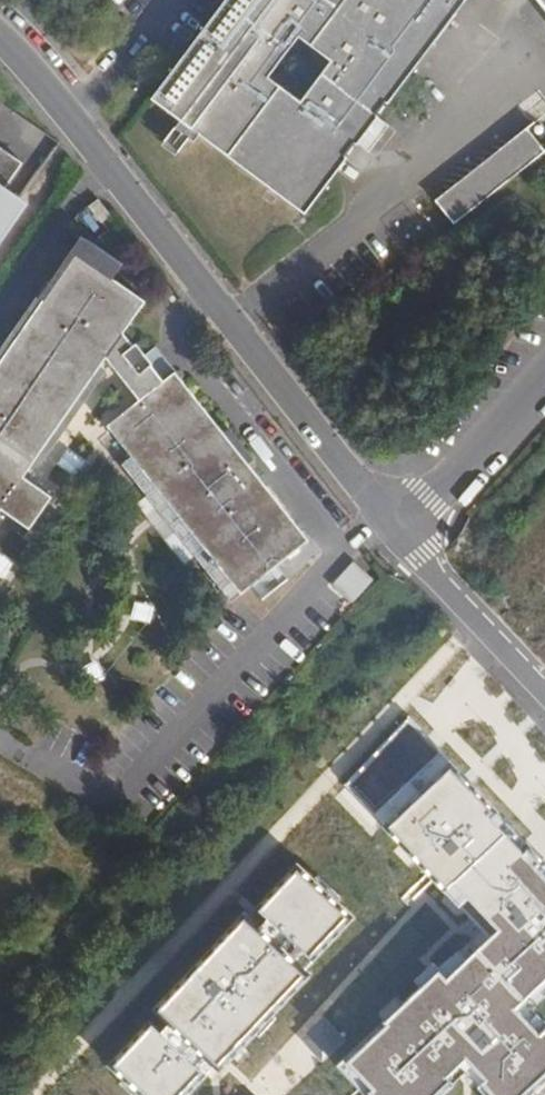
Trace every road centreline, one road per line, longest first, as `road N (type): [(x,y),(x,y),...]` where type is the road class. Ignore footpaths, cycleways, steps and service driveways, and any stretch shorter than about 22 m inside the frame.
road 1 (residential): [(0,38),(390,524)]
road 2 (residential): [(544,694),(390,524)]
road 3 (residential): [(390,524),(431,500),(544,373)]

